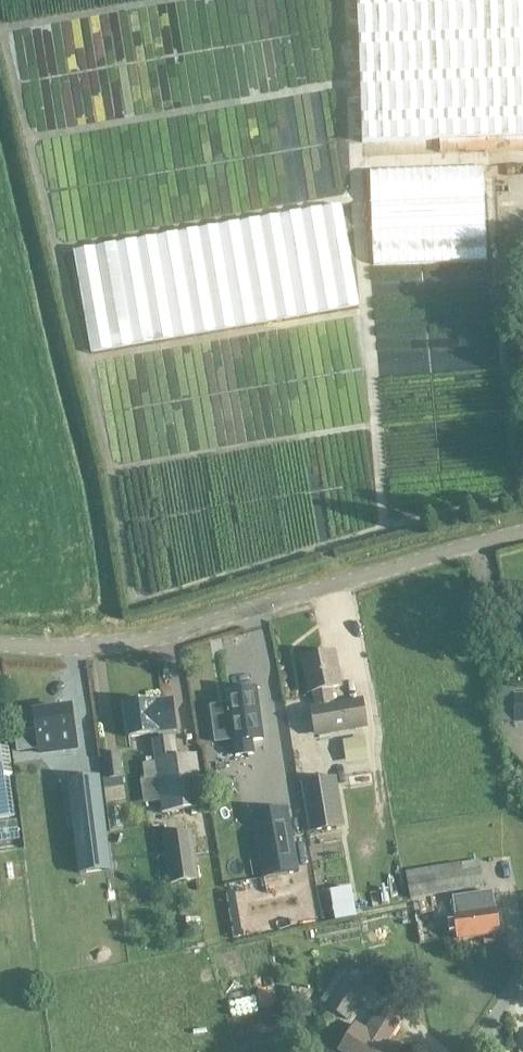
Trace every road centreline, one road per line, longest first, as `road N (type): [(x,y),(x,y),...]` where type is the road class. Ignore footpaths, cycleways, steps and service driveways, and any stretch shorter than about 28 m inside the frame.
road 1 (tertiary): [(0,645),(143,641),(522,531)]

